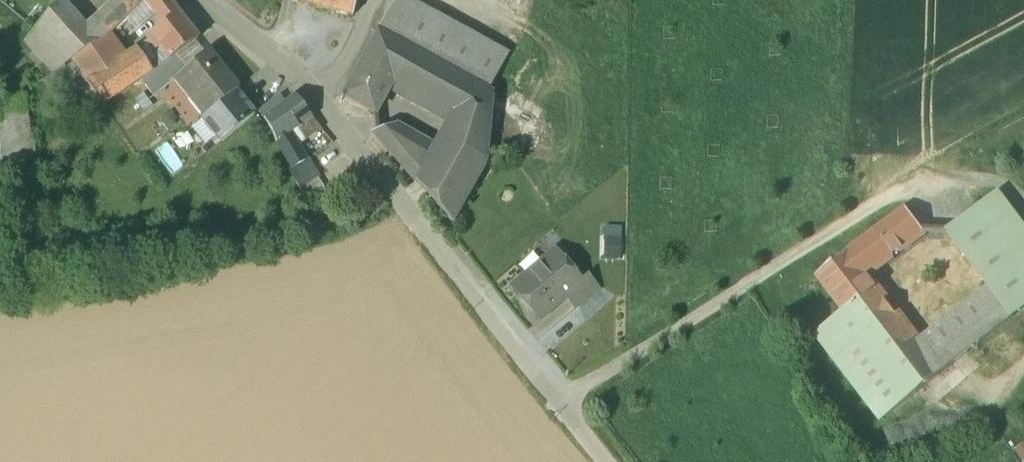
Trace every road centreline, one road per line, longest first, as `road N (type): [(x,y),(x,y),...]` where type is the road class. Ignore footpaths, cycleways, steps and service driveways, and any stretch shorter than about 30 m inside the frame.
road 1 (residential): [(320,98),(561,406)]
road 2 (residential): [(203,0),(320,98)]

